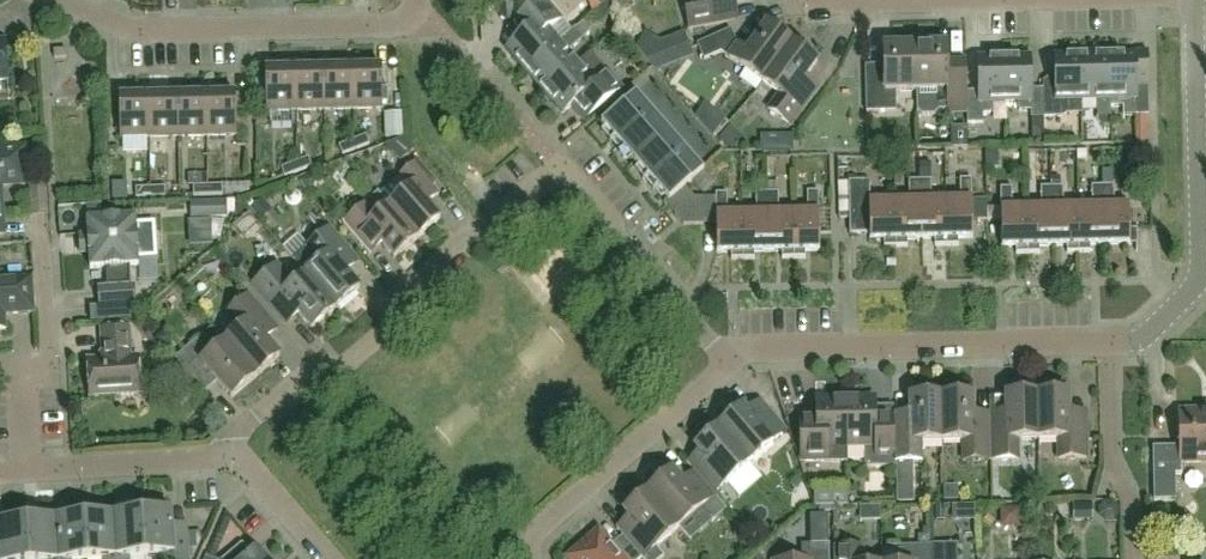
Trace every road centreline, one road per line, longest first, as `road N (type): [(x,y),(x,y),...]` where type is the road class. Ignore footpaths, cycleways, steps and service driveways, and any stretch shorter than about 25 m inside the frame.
road 1 (residential): [(1196,0),(1203,277),(1139,343),(760,346),(735,359)]
road 2 (residential): [(231,455),(241,428),(302,379),(360,357),(402,287),(555,166),(735,359)]
road 3 (residential): [(65,0),(143,31),(395,27),(413,21),(420,0)]
road 4 (residential): [(23,369),(28,471),(231,455)]
road 5 (residential): [(533,558),(541,522),(735,359)]
road 6 (residential): [(983,0),(808,0)]
road 7 (residential): [(23,369),(51,366),(44,243)]
road 8 (residential): [(231,455),(245,456),(332,558)]

